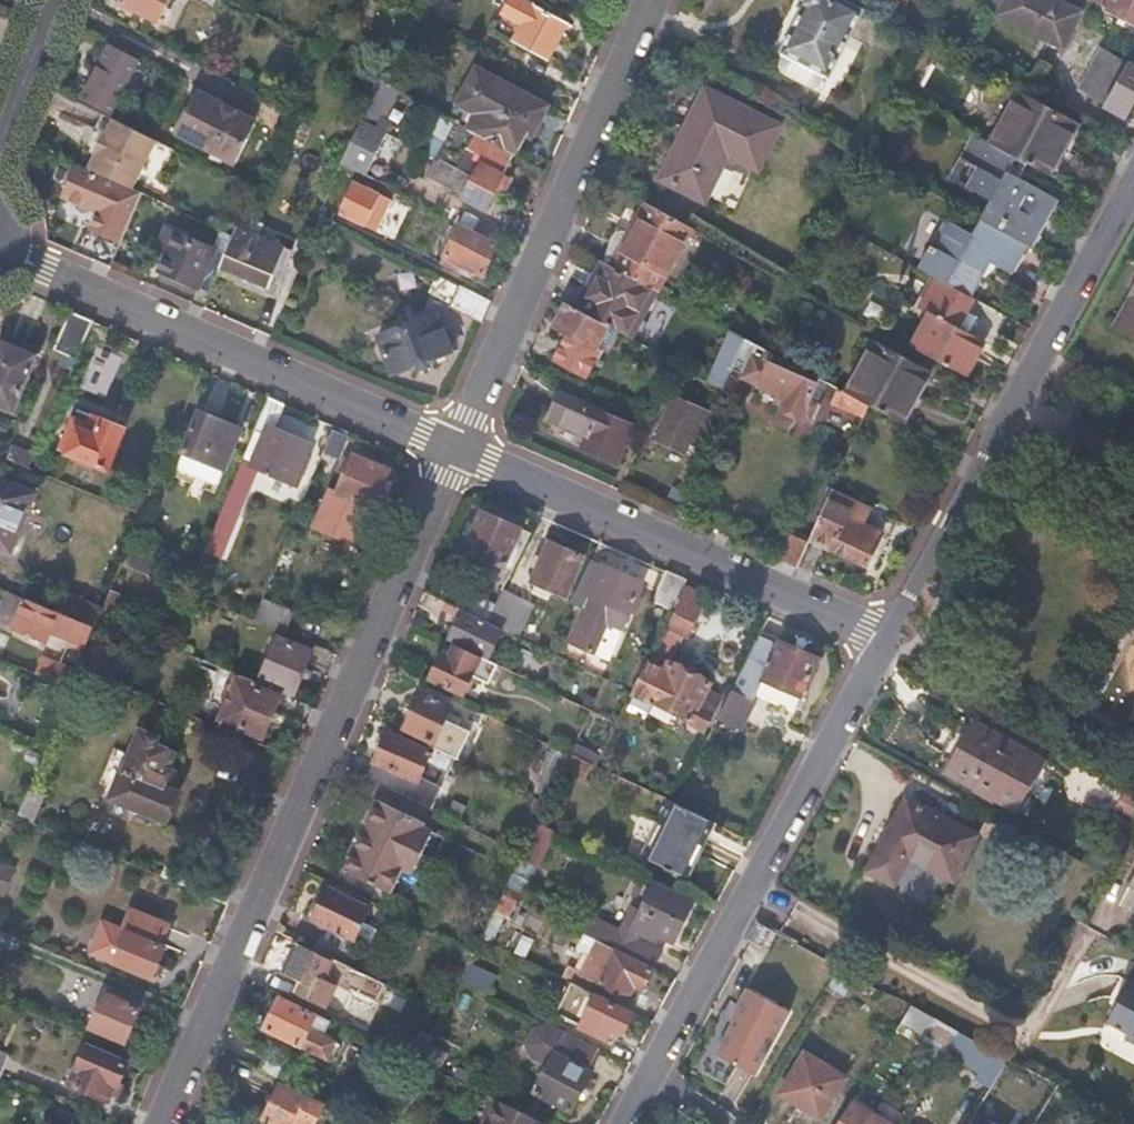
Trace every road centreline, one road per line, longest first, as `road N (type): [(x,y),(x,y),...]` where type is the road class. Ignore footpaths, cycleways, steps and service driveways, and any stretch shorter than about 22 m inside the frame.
road 1 (residential): [(162,1123),(457,448)]
road 2 (residential): [(1133,178),(887,638)]
road 3 (residential): [(887,638),(650,1073)]
road 4 (residential): [(5,261),(457,448)]
road 5 (residential): [(457,448),(652,0)]
road 6 (residential): [(457,448),(887,638)]
road 7 (residential): [(0,146),(57,0)]

